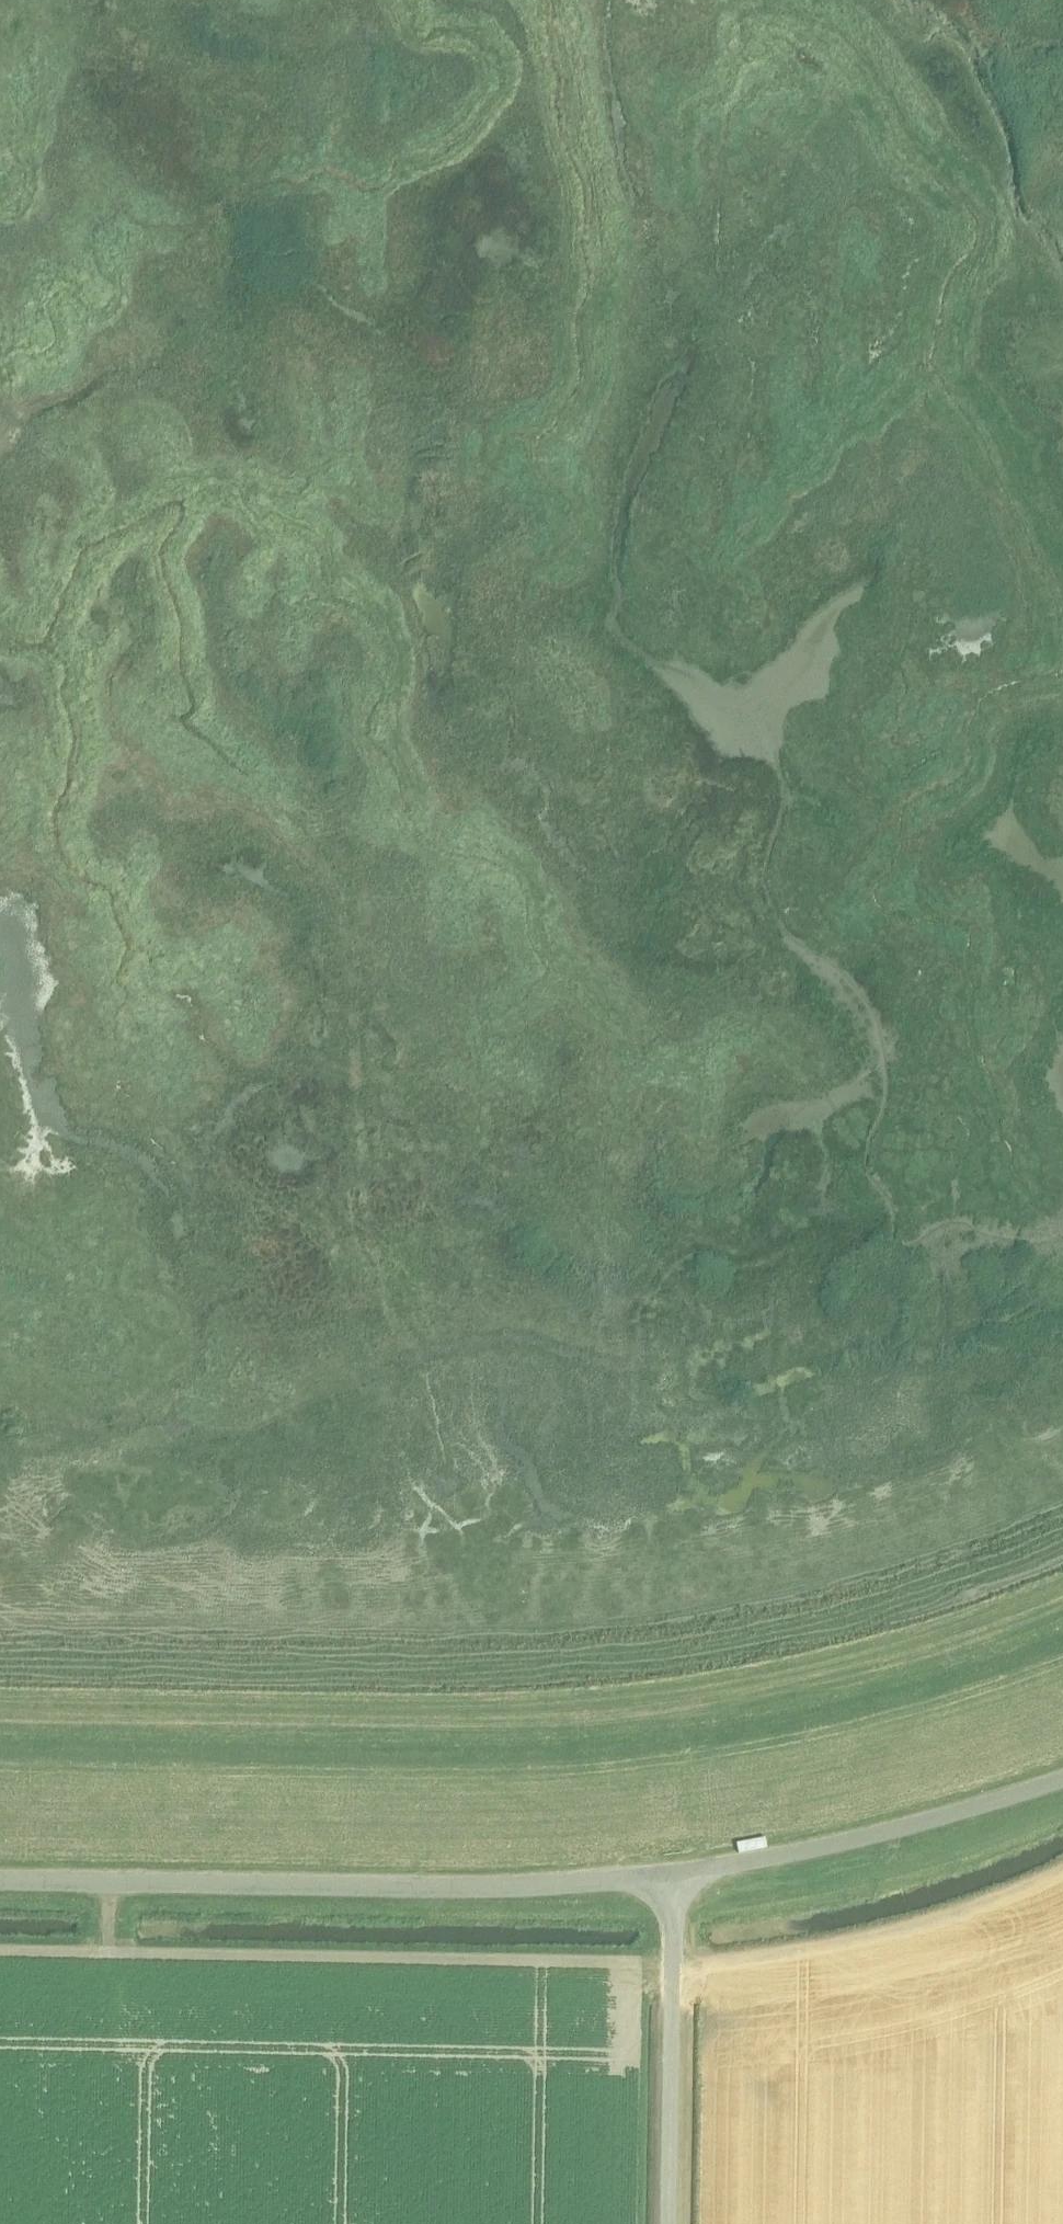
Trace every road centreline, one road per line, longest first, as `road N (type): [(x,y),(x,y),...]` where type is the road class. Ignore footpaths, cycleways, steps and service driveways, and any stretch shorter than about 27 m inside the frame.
road 1 (unclassified): [(677,1876),(503,1892),(0,1884)]
road 2 (unclassified): [(1062,1780),(832,1850),(677,1876)]
road 3 (unclassified): [(671,2223),(677,1876)]

